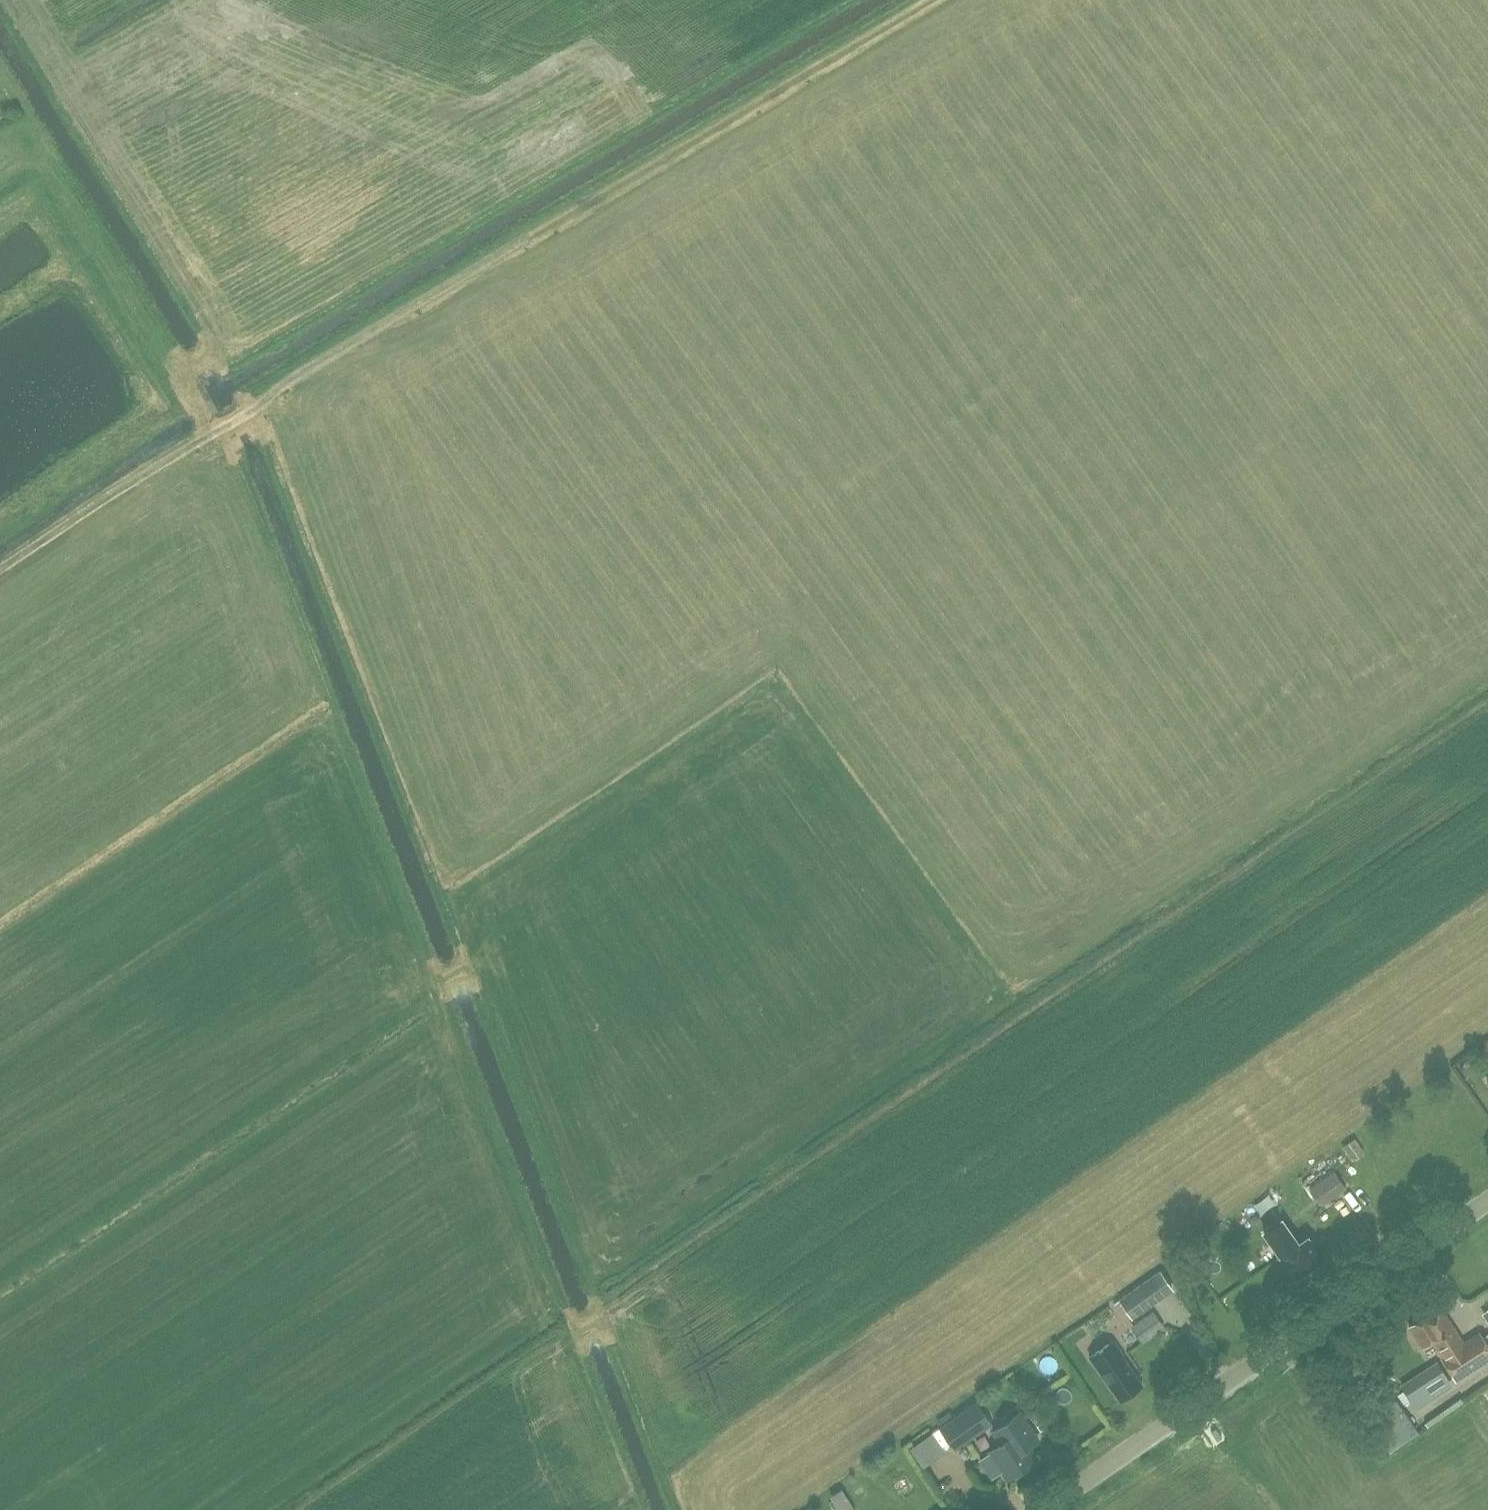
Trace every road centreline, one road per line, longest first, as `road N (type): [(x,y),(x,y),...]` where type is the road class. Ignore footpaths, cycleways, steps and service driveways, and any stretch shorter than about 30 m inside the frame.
road 1 (unclassified): [(1044,1509),(1487,1203)]
road 2 (track): [(268,398),(0,571)]

